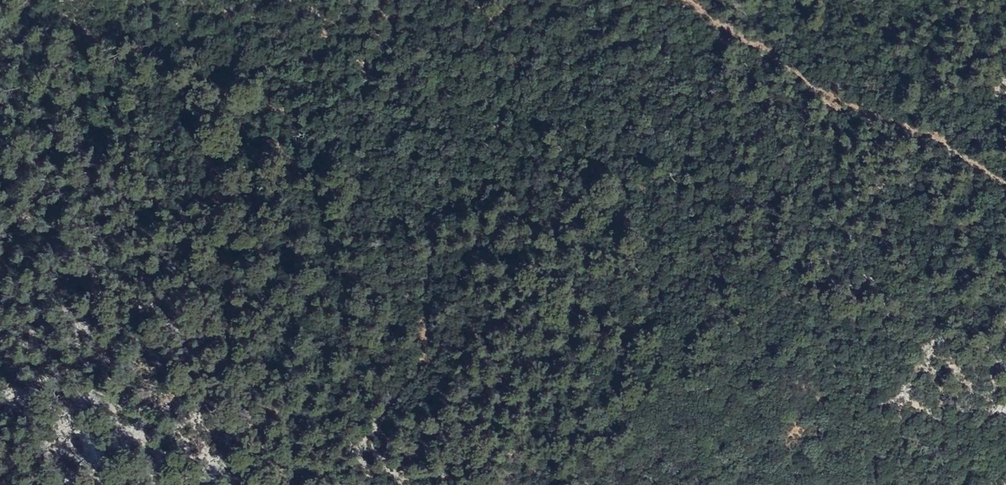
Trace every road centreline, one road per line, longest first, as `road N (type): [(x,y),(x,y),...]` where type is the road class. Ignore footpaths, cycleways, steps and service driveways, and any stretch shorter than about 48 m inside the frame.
road 1 (track): [(689,0),(1005,174)]

